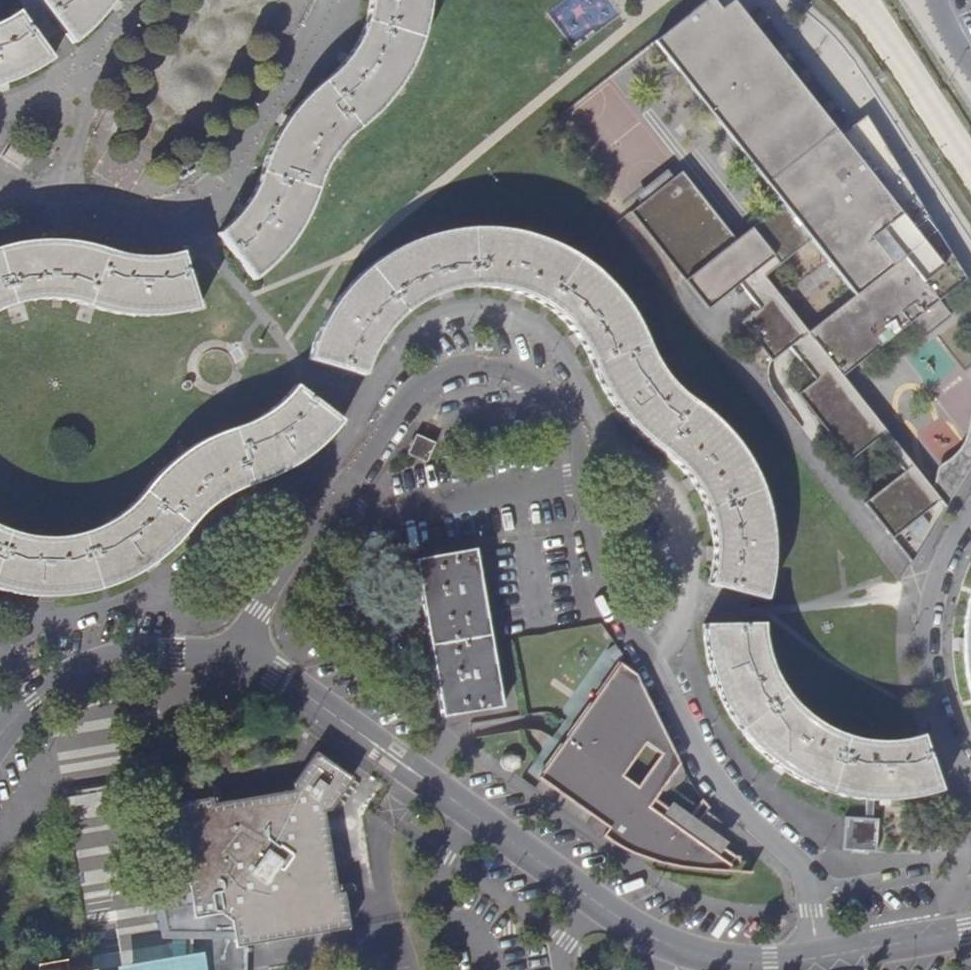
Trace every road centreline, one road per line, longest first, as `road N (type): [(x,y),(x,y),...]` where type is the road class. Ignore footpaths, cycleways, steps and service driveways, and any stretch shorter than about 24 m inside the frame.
road 1 (unclassified): [(234,654),(420,388),(464,367),(500,368),(535,381),(579,431),(589,527),(610,592),(725,789),(805,873),(818,958)]
road 2 (residential): [(234,654),(276,674),(651,937),(751,964),(818,958)]
road 3 (residential): [(970,769),(943,720),(928,651),(936,577),(970,502)]
road 4 (unclassified): [(0,736),(35,700),(102,664),(160,652),(234,654)]
road 5 (residential): [(818,958),(970,932)]

